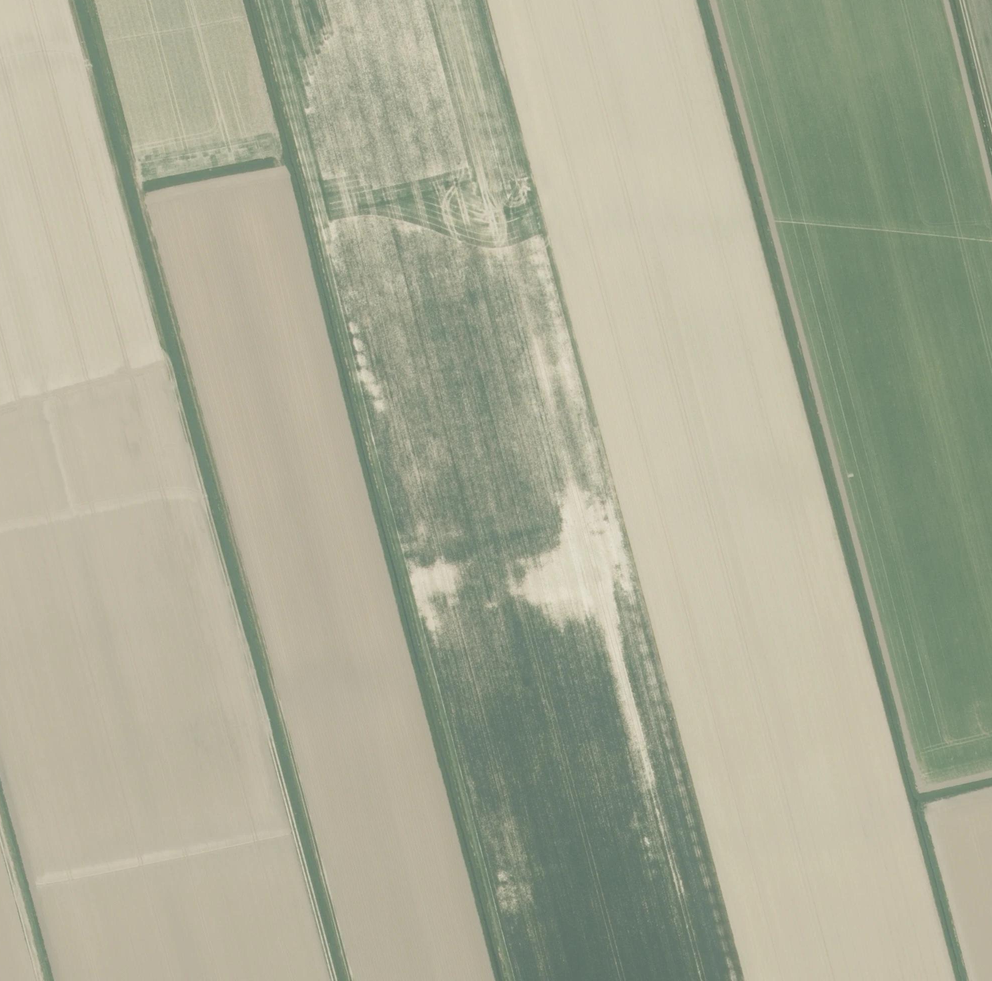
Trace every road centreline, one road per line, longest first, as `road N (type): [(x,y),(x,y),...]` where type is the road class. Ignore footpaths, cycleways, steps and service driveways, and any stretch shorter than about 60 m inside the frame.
road 1 (track): [(40,980),(0,833)]

